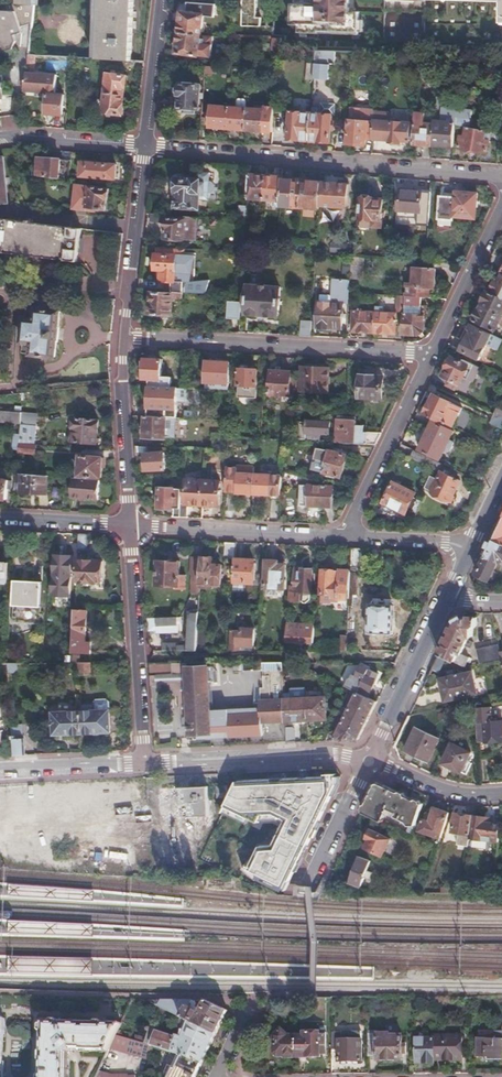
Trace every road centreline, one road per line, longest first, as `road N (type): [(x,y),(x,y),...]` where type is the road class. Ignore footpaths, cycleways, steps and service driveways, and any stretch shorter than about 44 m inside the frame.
road 1 (residential): [(501,175),(141,145)]
road 2 (residential): [(123,339),(430,354)]
road 3 (residential): [(136,531),(145,764)]
road 4 (residential): [(145,764),(369,761)]
road 5 (residential): [(430,354),(339,537)]
road 6 (residential): [(339,537),(136,531)]
road 7 (residential): [(141,145),(123,339)]
road 8 (residential): [(123,339),(119,446),(136,531)]
road 9 (residential): [(447,593),(369,761)]
road 10 (residential): [(501,218),(430,354)]
road 11 (residential): [(160,0),(141,145)]
road 12 (residential): [(0,770),(145,764)]
road 13 (residential): [(141,145),(0,139)]
road 14 (residential): [(369,761),(307,887)]
road 15 (residential): [(501,791),(464,792),(369,761)]
road 16 (residential): [(136,531),(0,518)]
road 17 (residential): [(469,544),(339,537)]

